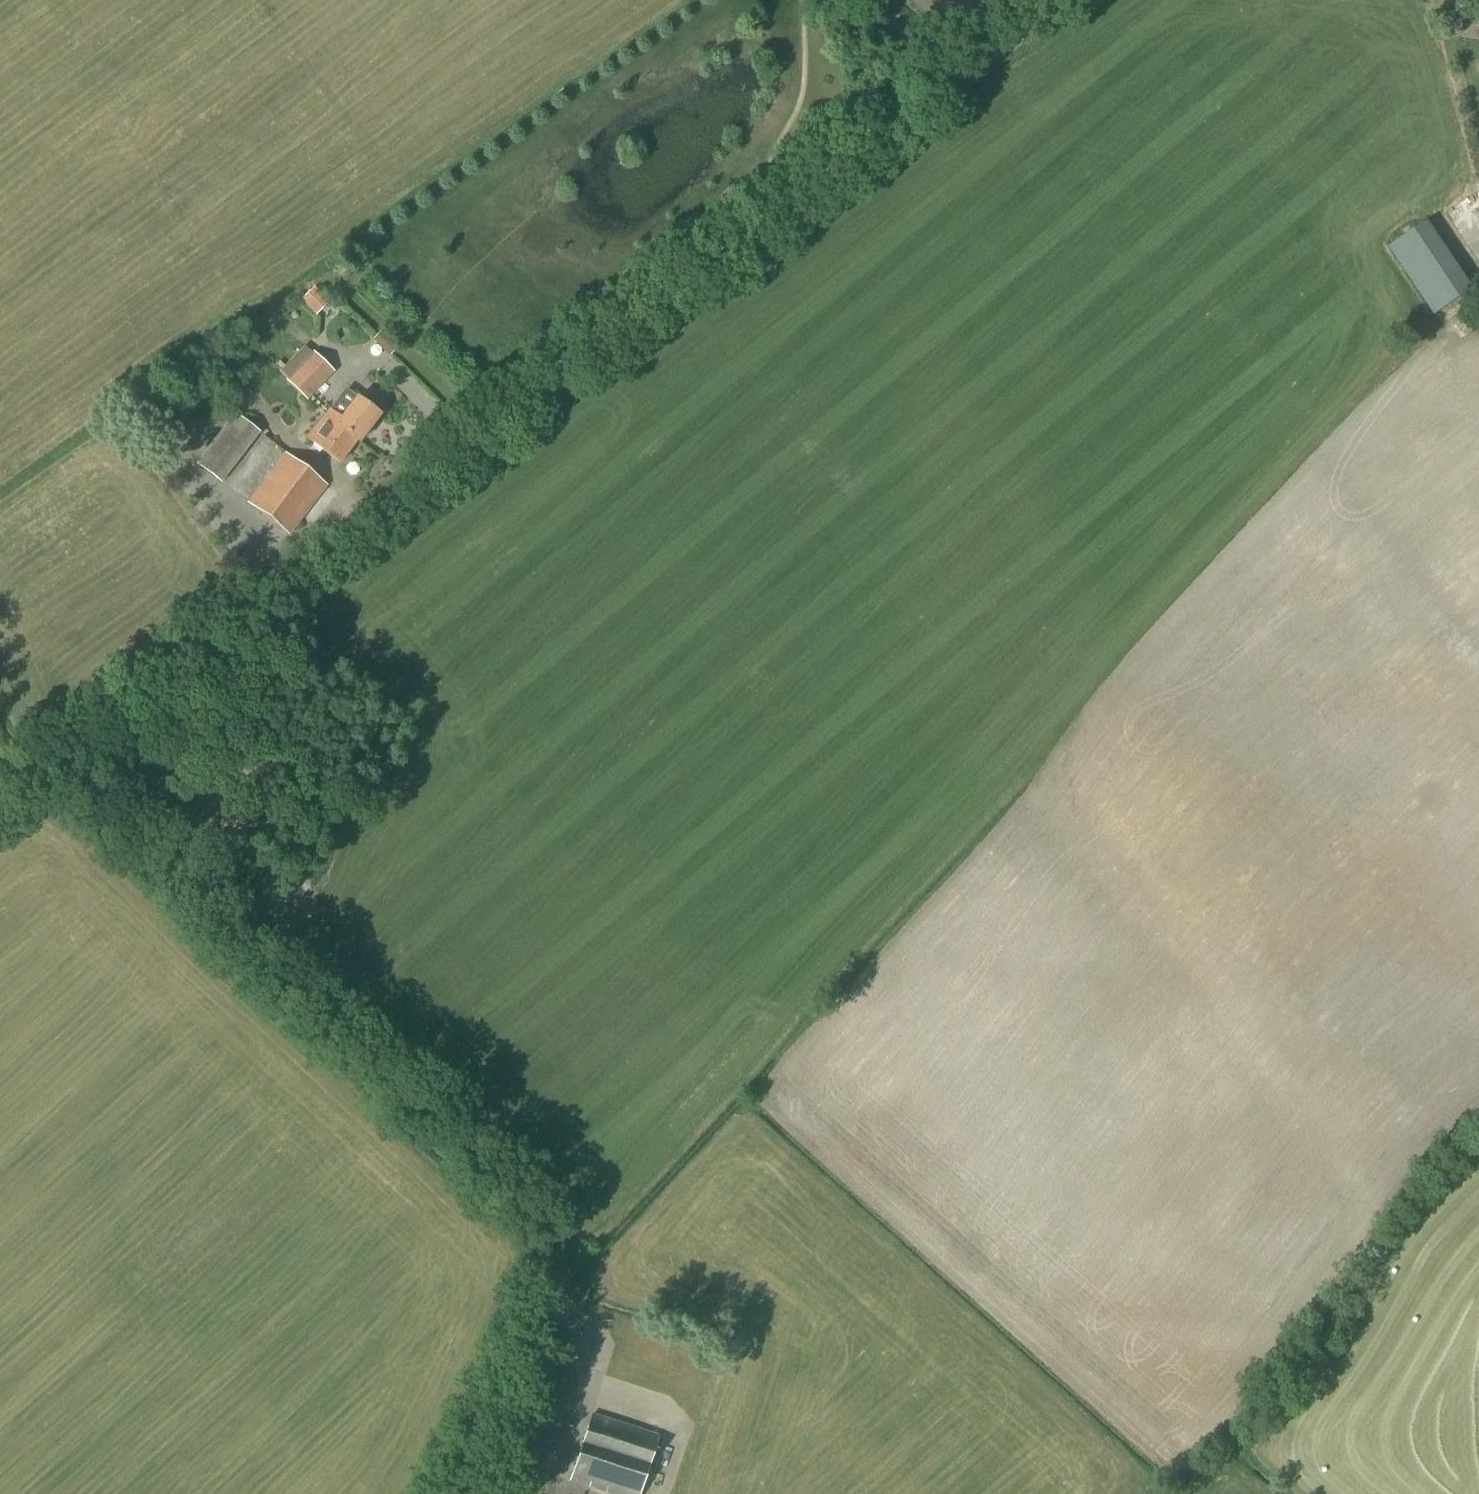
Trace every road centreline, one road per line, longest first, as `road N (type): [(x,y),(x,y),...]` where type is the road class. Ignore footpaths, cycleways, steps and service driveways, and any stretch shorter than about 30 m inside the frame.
road 1 (track): [(455,453),(1073,0)]
road 2 (unclassified): [(0,795),(455,453)]
road 3 (unclassified): [(450,1493),(505,1373)]

